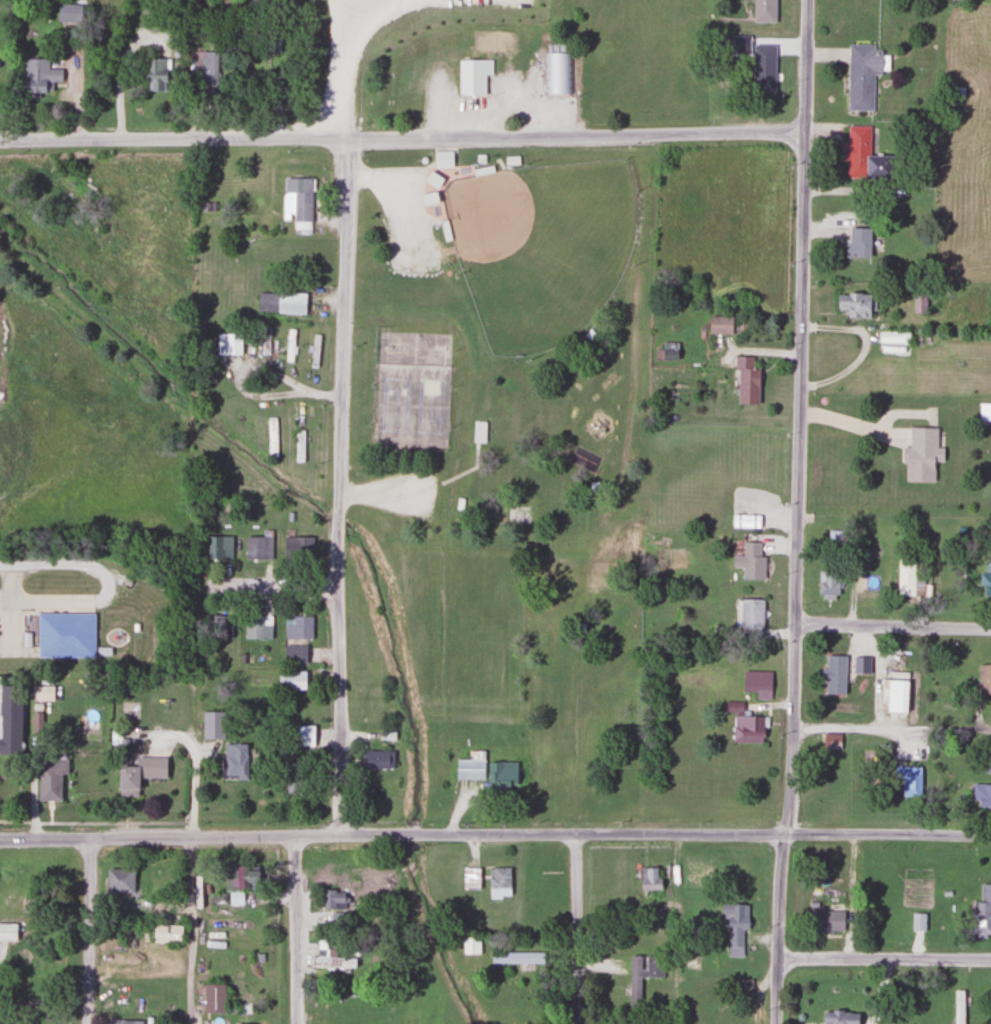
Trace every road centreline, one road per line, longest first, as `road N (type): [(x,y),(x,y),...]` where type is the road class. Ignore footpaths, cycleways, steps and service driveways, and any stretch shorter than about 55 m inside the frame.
road 1 (residential): [(778,1023),(794,727),(802,0)]
road 2 (residential): [(990,835),(0,841)]
road 3 (residential): [(803,133),(0,140)]
road 4 (residential): [(335,834),(350,138)]
road 5 (residential): [(190,838),(203,619),(235,596),(341,589)]
road 6 (residential): [(990,959),(778,957)]
road 7 (residential): [(990,629),(794,622)]
road 8 (residential): [(794,727),(990,730)]
road 9 (residential): [(580,1023),(578,832)]
road 10 (residential): [(298,1023),(294,835)]
road 11 (residential): [(88,1023),(90,840)]
road 12 (residential): [(346,328),(222,330)]

